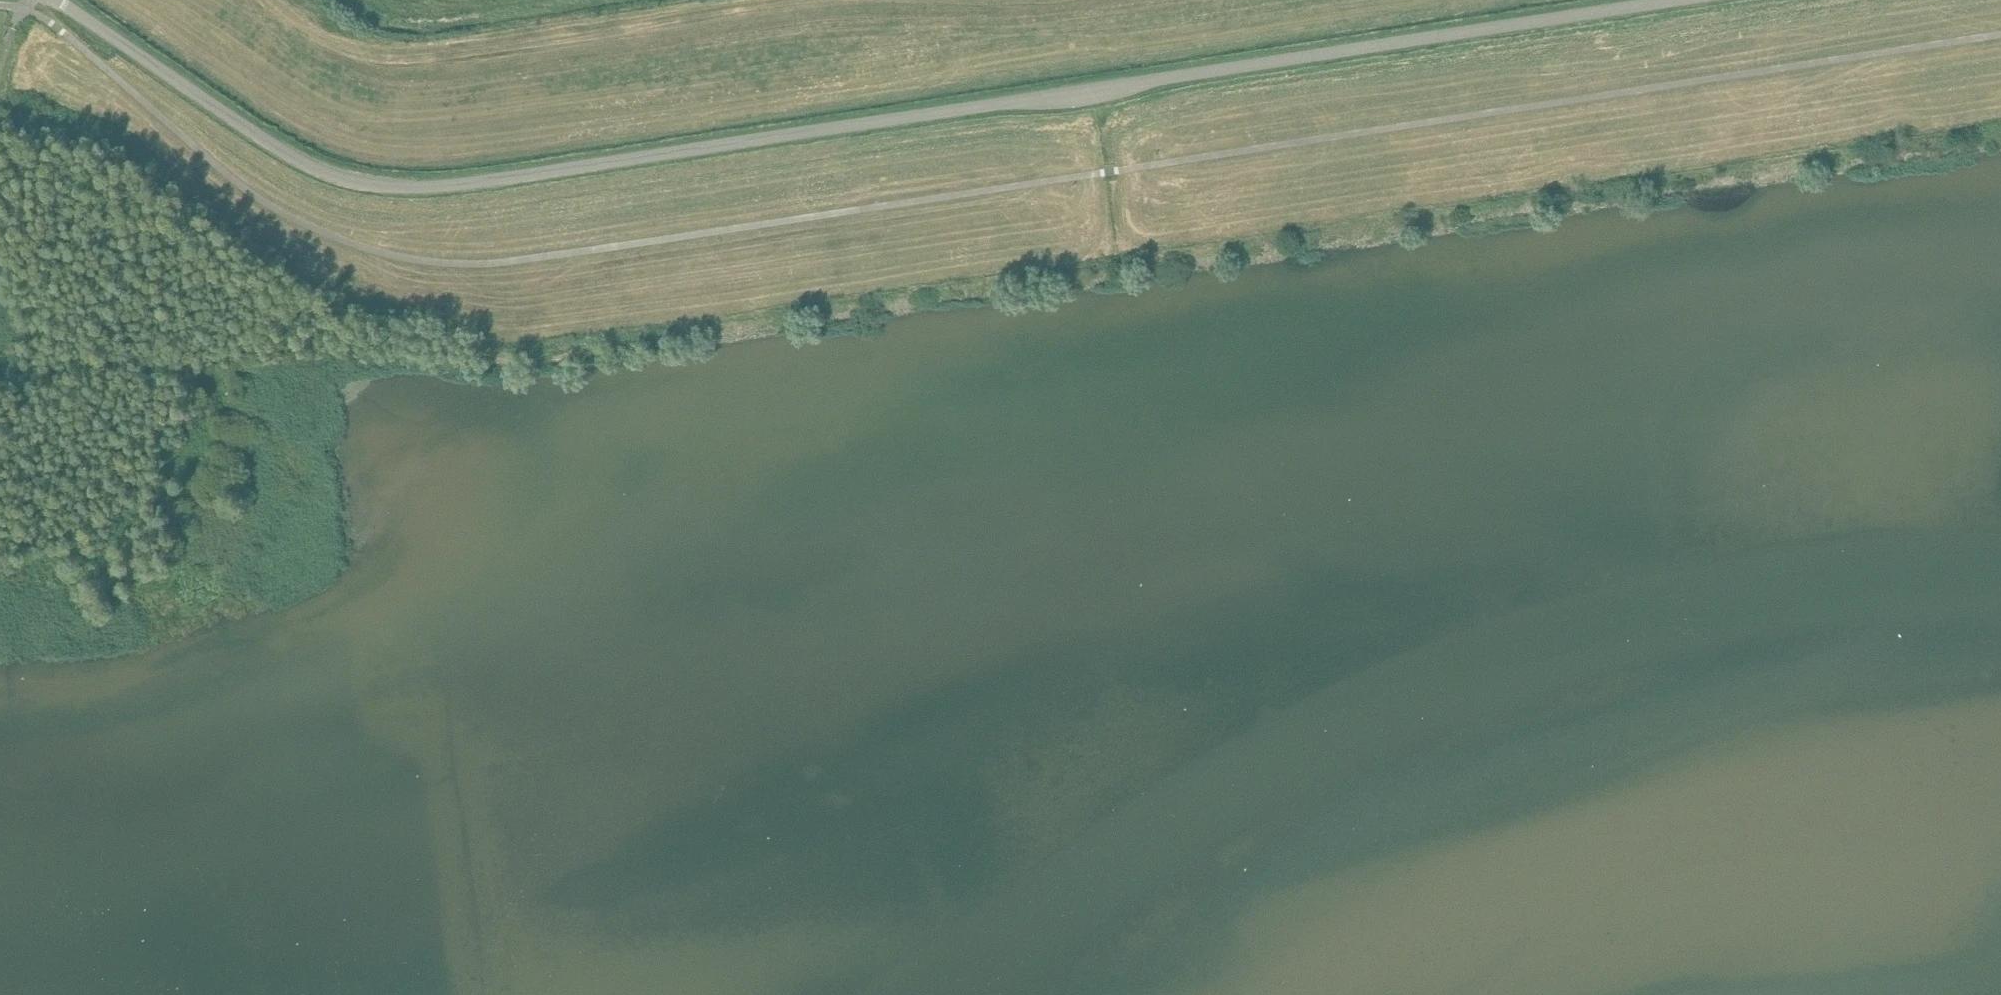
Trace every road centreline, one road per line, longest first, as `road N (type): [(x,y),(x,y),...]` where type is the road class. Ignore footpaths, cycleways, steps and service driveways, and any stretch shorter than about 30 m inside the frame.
road 1 (unclassified): [(58,0),(292,157),(328,174),(420,187),(1666,0)]

